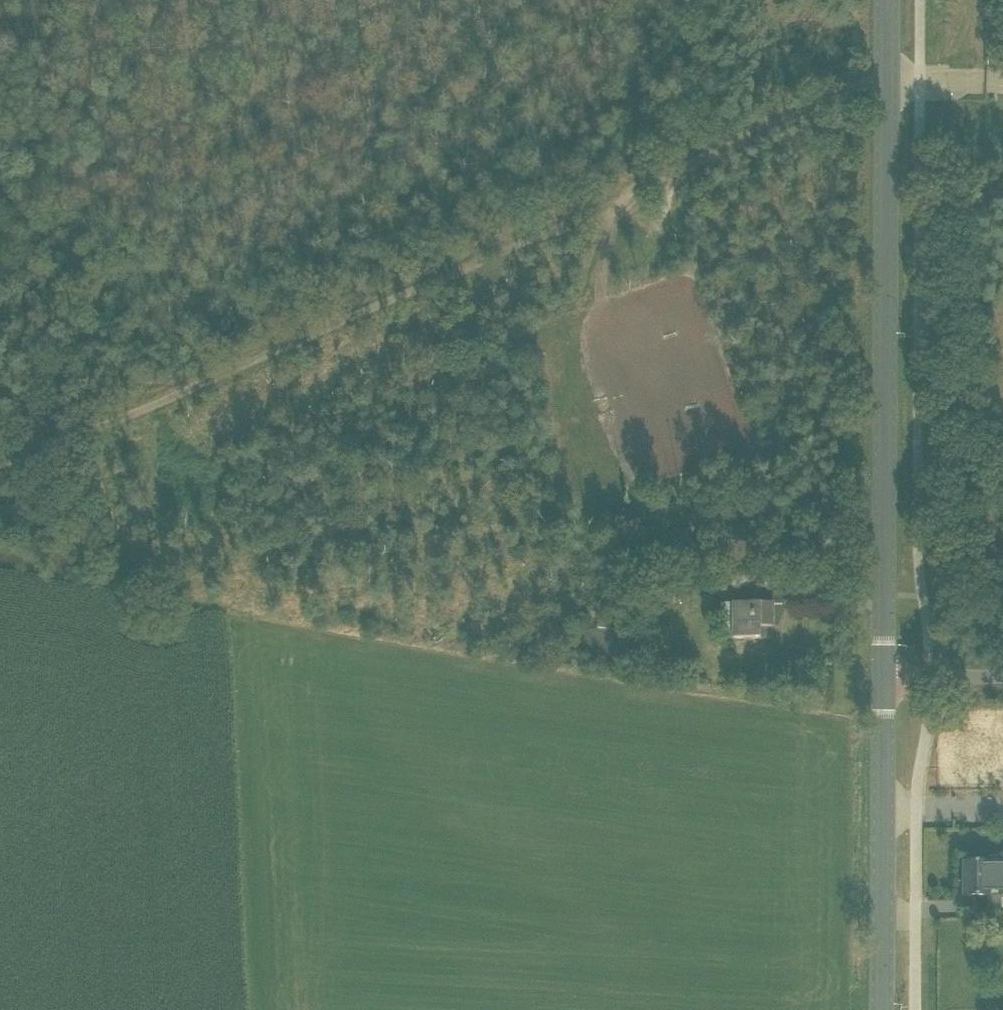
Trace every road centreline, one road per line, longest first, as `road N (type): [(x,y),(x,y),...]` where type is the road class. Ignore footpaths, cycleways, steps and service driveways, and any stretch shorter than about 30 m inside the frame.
road 1 (tertiary): [(882,678),(886,0)]
road 2 (track): [(607,205),(0,469)]
road 3 (tertiary): [(883,1009),(882,678)]
road 4 (track): [(885,75),(663,179)]

